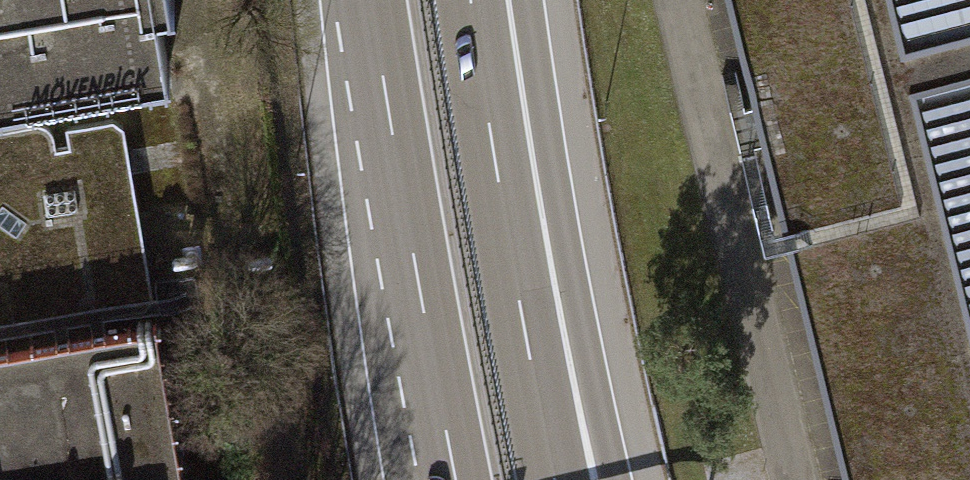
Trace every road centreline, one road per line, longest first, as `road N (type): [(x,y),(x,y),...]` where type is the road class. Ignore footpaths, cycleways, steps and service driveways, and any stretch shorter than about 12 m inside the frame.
road 1 (motorway): [(368,0),(454,479)]
road 2 (motorway): [(595,479),(504,220)]
road 3 (motorway): [(558,479),(504,220)]
road 4 (motorway): [(504,220),(474,0)]

